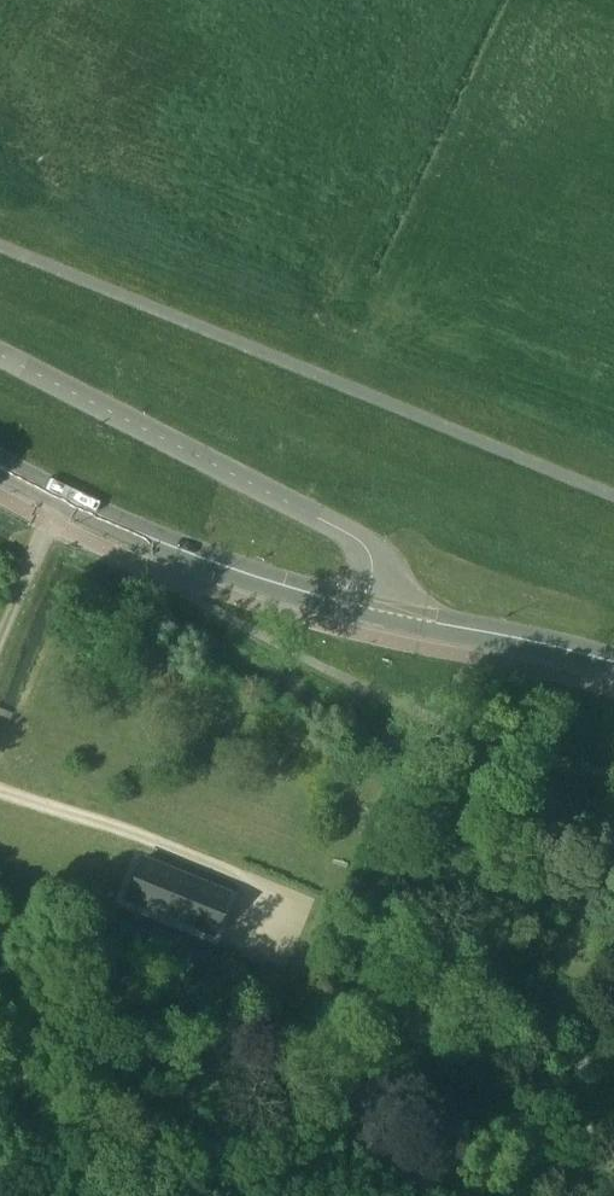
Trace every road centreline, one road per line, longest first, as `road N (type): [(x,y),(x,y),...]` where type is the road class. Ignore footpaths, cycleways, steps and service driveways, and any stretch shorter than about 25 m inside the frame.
road 1 (unclassified): [(369,606),(370,560),(356,541),(0,356)]
road 2 (tertiary): [(369,606),(144,533),(0,461)]
road 3 (track): [(309,907),(0,789)]
road 4 (tertiary): [(613,662),(369,606)]
road 5 (track): [(231,1088),(282,1140),(293,1195)]

